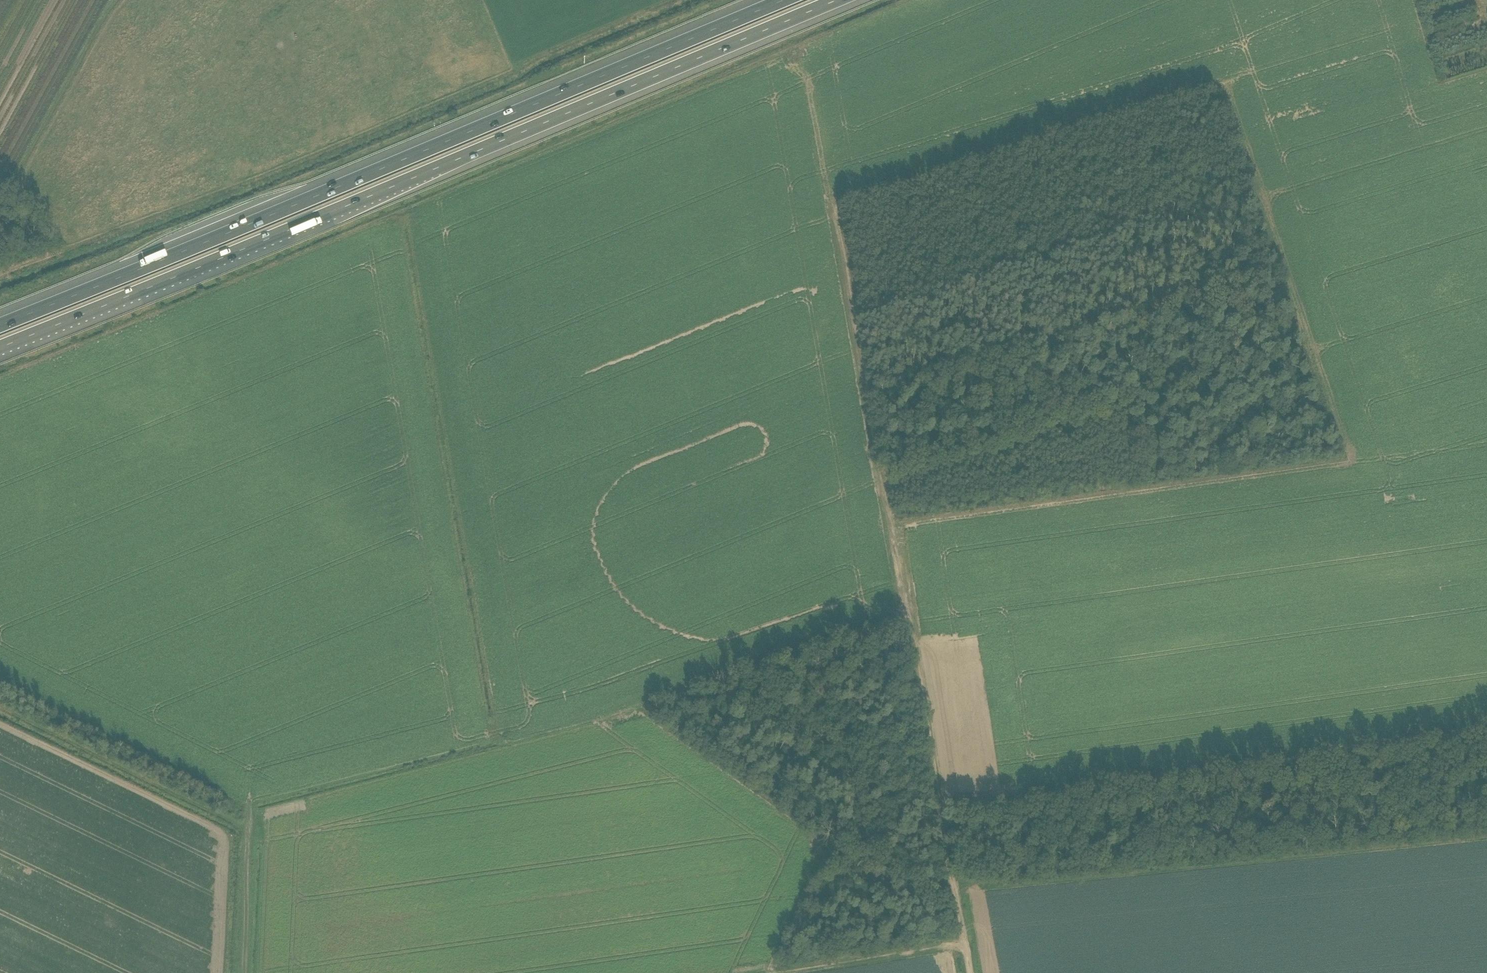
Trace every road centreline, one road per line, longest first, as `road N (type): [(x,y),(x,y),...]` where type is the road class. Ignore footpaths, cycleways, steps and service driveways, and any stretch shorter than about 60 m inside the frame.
road 1 (motorway): [(0,347),(837,0)]
road 2 (motorway): [(783,0),(0,325)]
road 3 (track): [(843,217),(966,941)]
road 4 (track): [(17,173),(121,0)]
road 5 (track): [(782,972),(966,941)]
road 6 (track): [(248,972),(253,835)]

